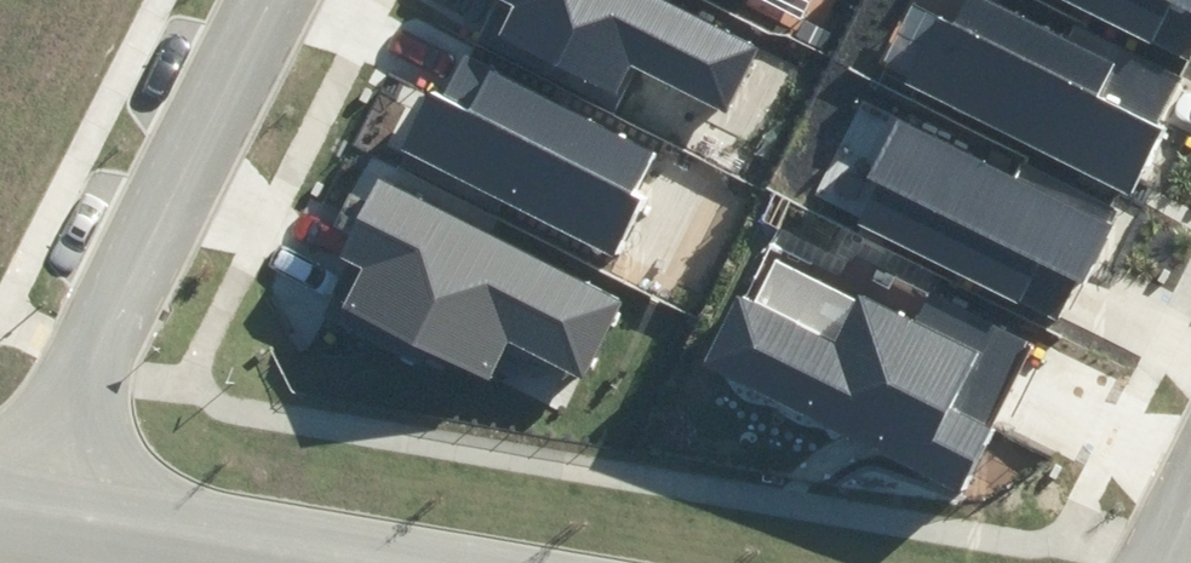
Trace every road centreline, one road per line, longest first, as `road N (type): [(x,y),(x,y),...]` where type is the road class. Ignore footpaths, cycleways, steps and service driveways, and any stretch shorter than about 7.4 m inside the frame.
road 1 (residential): [(271,0),(15,527)]
road 2 (unclassified): [(258,562),(15,527)]

